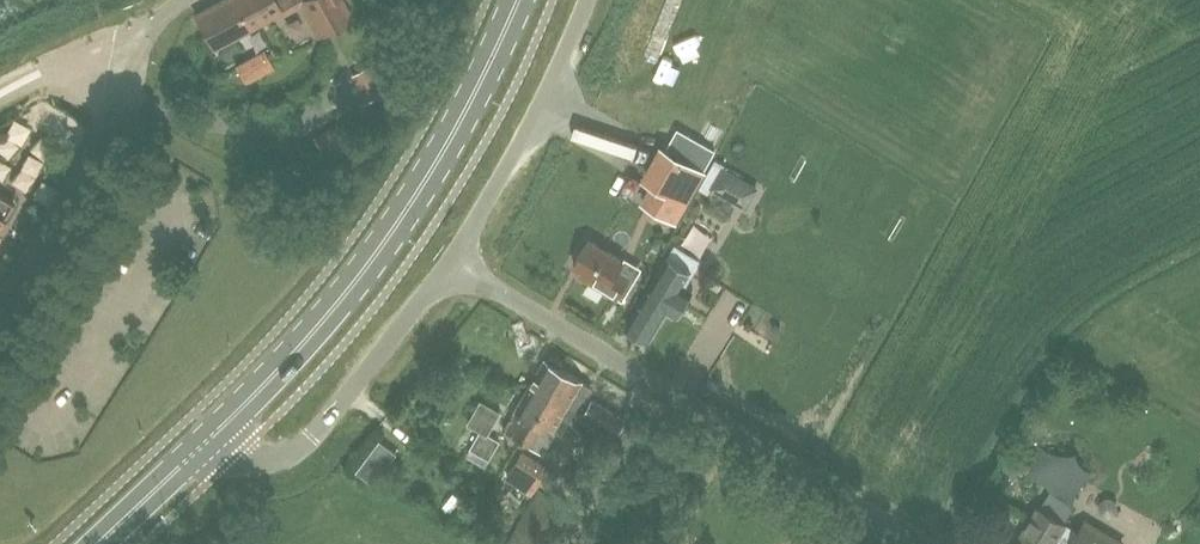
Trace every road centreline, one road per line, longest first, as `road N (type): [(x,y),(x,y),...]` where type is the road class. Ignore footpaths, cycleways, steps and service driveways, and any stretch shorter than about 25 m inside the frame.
road 1 (unclassified): [(937,543),(451,262)]
road 2 (primary): [(214,433),(324,319),(396,223),(517,0)]
road 3 (unclassified): [(214,433),(231,457),(256,467),(307,440),(451,262)]
road 4 (unclassified): [(0,326),(85,189),(138,48)]
road 5 (unclassified): [(451,262),(542,99),(586,0)]
road 6 (primary): [(96,543),(214,433)]
road 7 (unclassified): [(138,48),(73,55),(0,90)]

